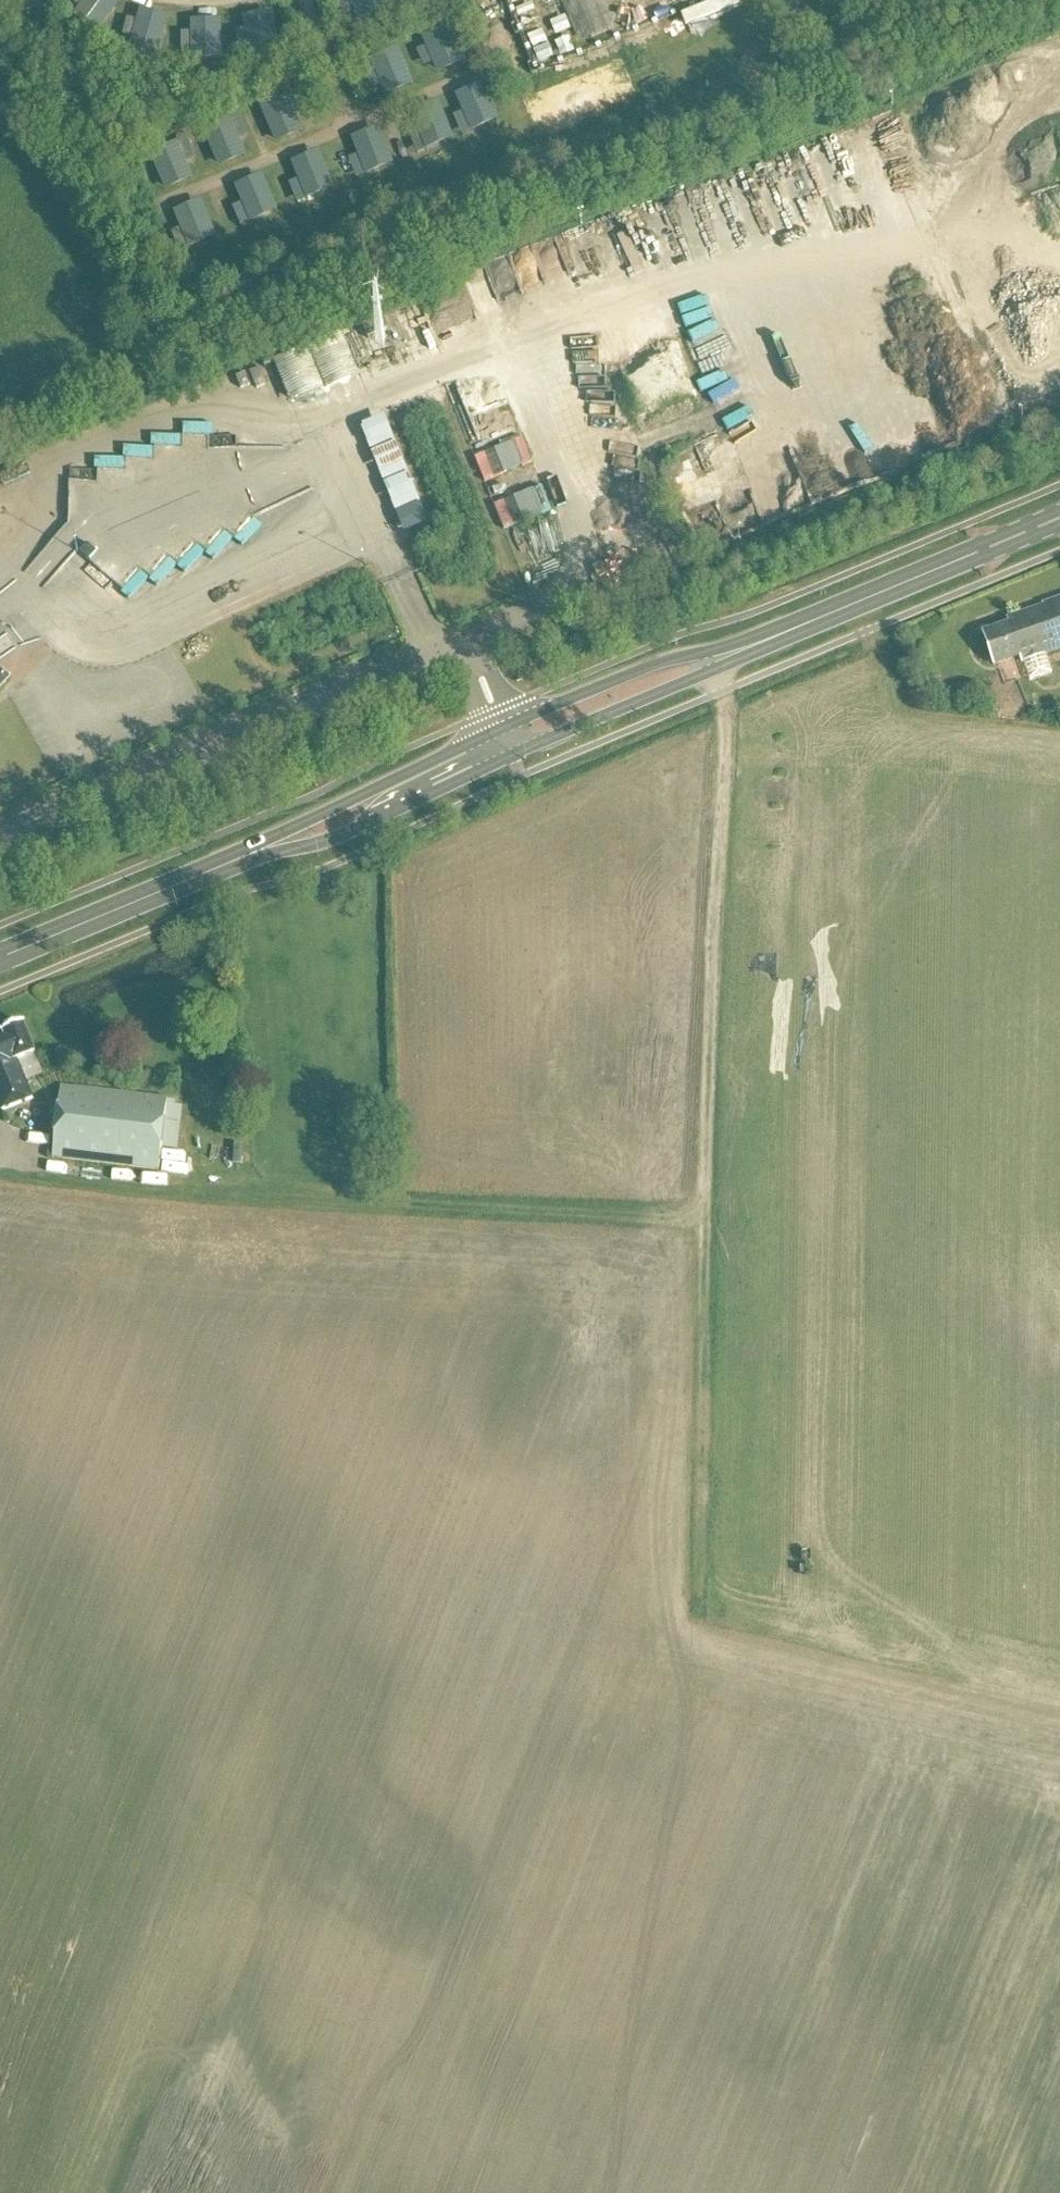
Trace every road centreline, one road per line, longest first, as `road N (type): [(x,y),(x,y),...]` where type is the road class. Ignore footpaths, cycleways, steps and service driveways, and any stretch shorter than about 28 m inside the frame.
road 1 (primary): [(0,957),(1059,521)]

